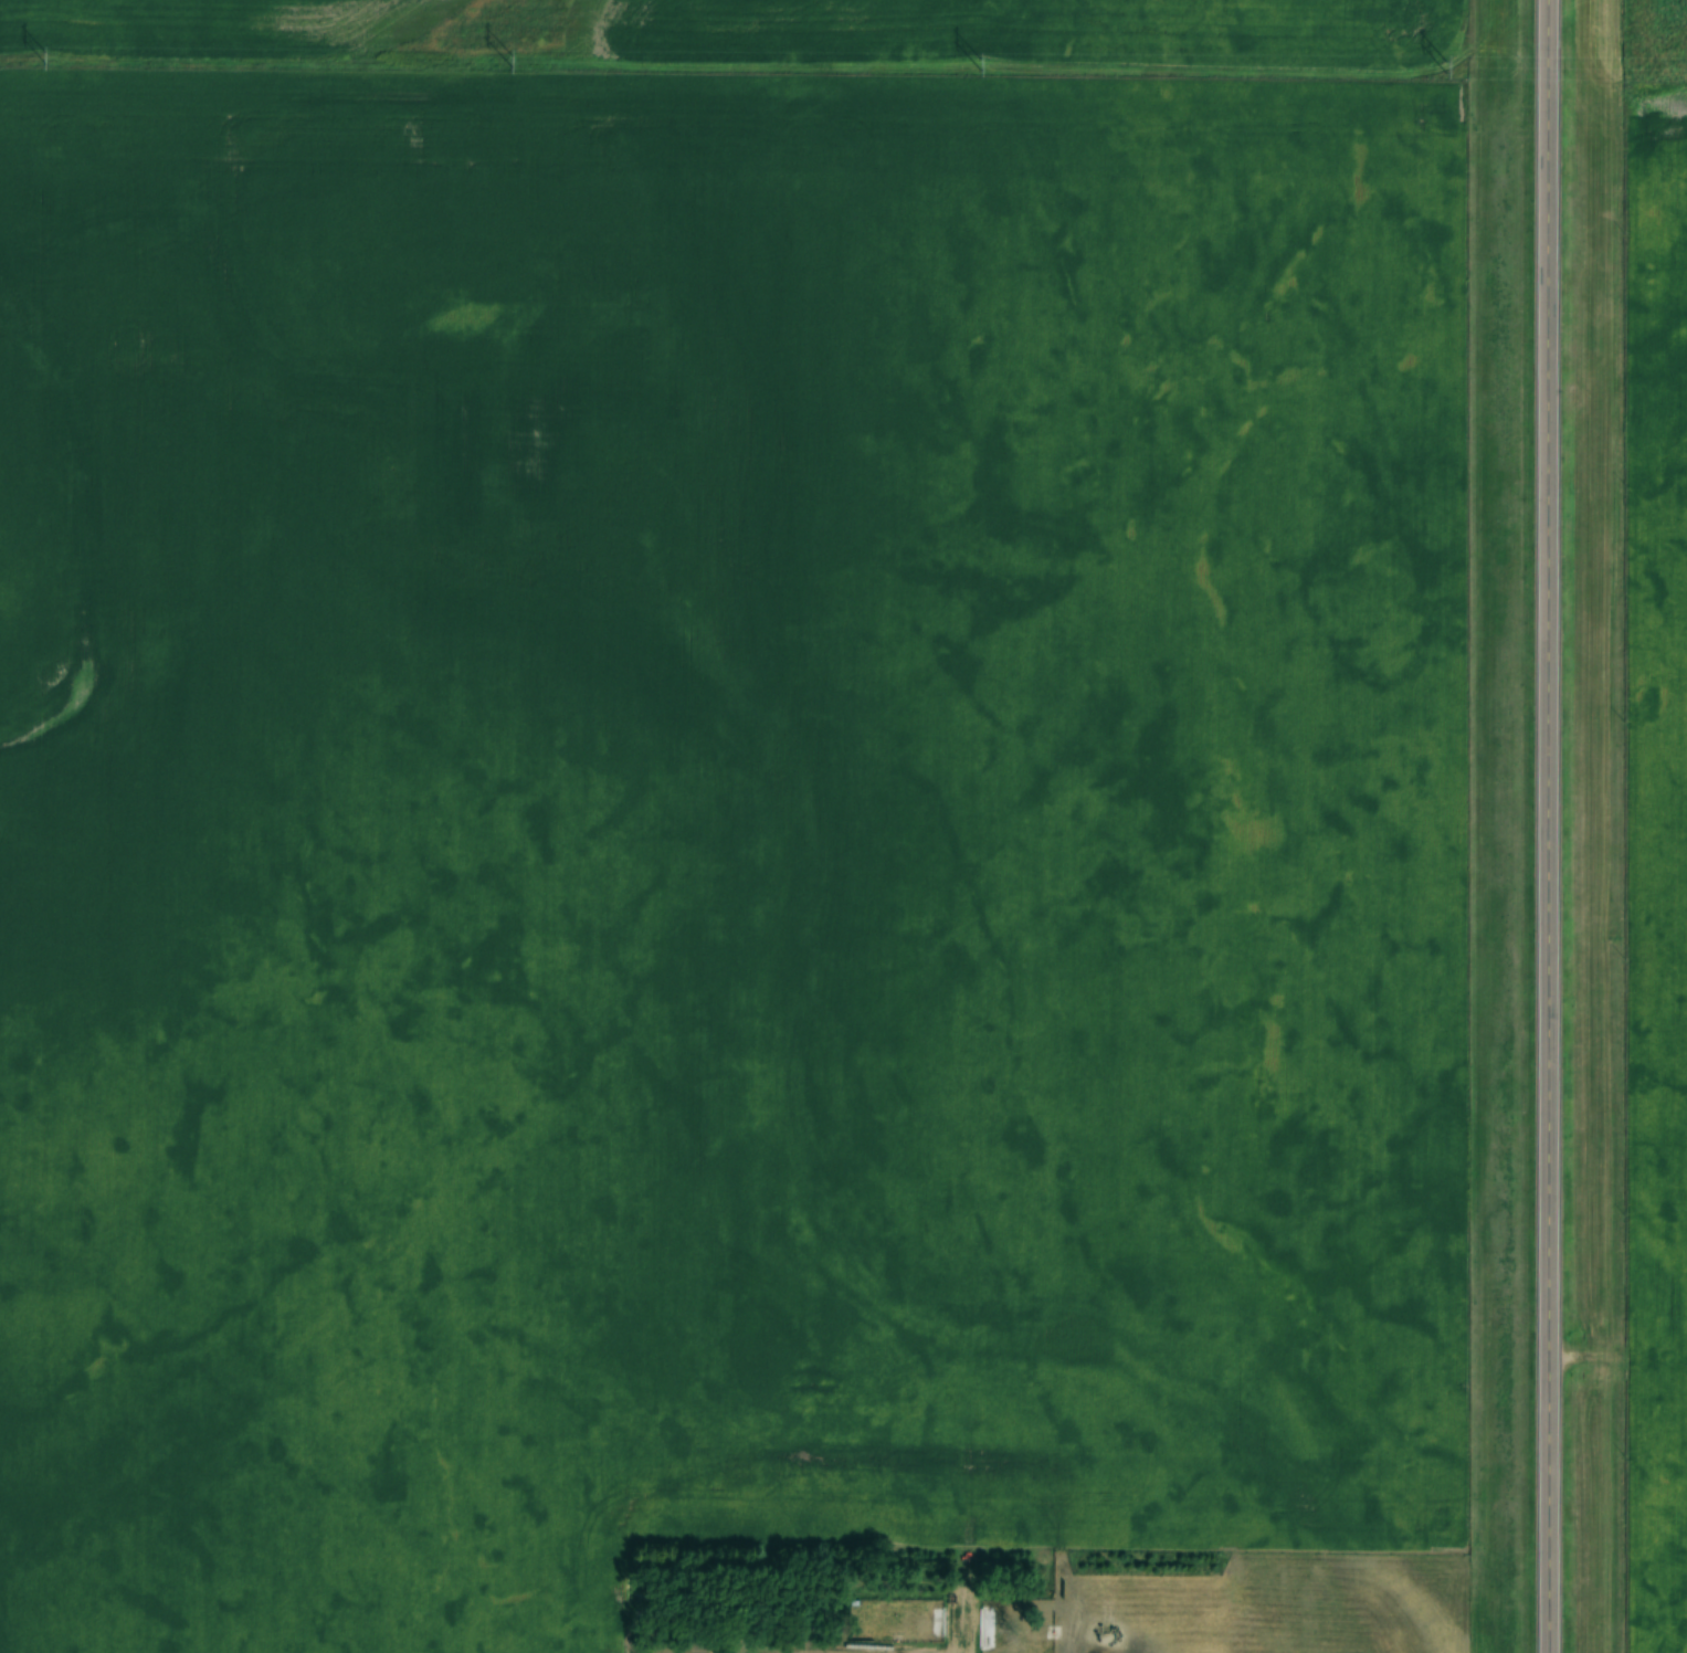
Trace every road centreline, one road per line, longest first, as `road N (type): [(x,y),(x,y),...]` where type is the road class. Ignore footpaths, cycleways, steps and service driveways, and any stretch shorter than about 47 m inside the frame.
road 1 (secondary): [(1542,1652),(1541,0)]

